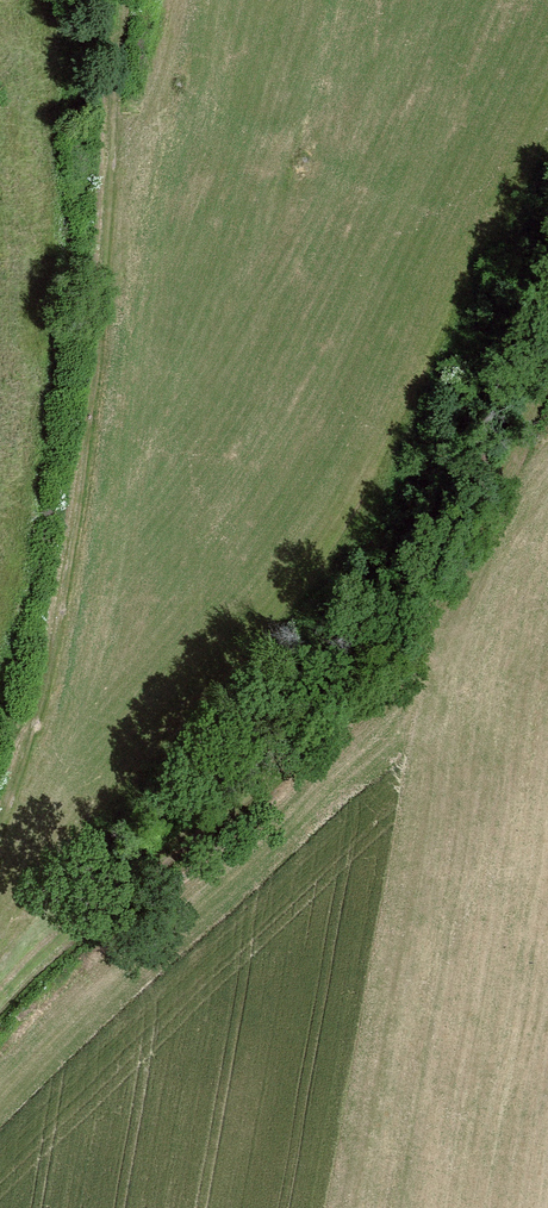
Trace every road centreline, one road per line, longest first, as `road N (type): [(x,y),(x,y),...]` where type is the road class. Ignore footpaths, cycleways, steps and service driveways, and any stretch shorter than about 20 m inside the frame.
road 1 (track): [(0,893),(137,535),(157,408),(166,0)]
road 2 (track): [(547,354),(524,439),(450,580),(386,643),(356,697),(233,750),(154,822),(61,879),(0,941)]

